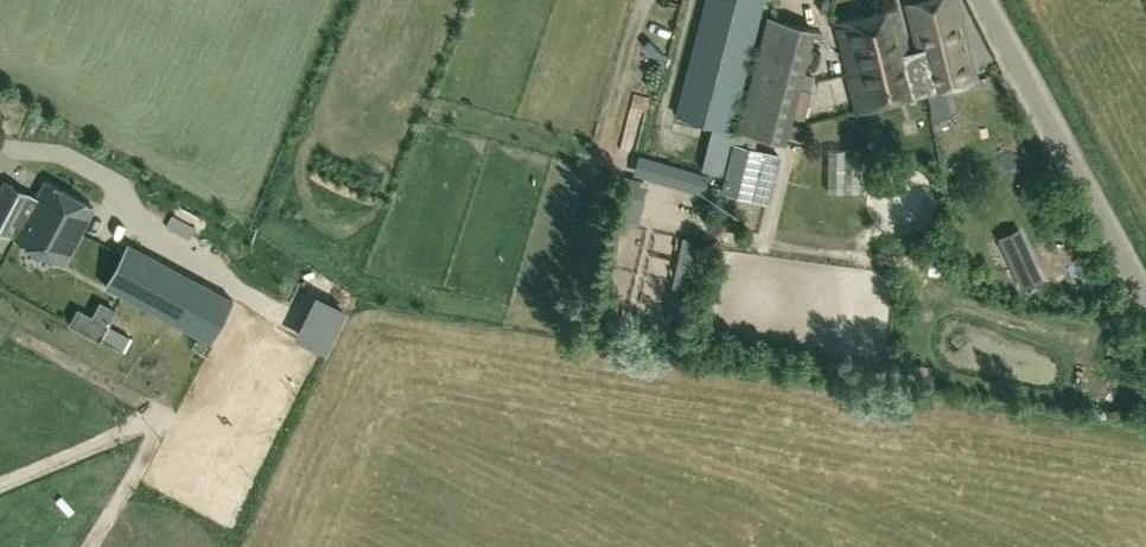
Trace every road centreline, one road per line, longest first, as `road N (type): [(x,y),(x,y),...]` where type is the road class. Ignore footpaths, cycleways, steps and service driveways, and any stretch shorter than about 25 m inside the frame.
road 1 (tertiary): [(1145,297),(983,0)]

